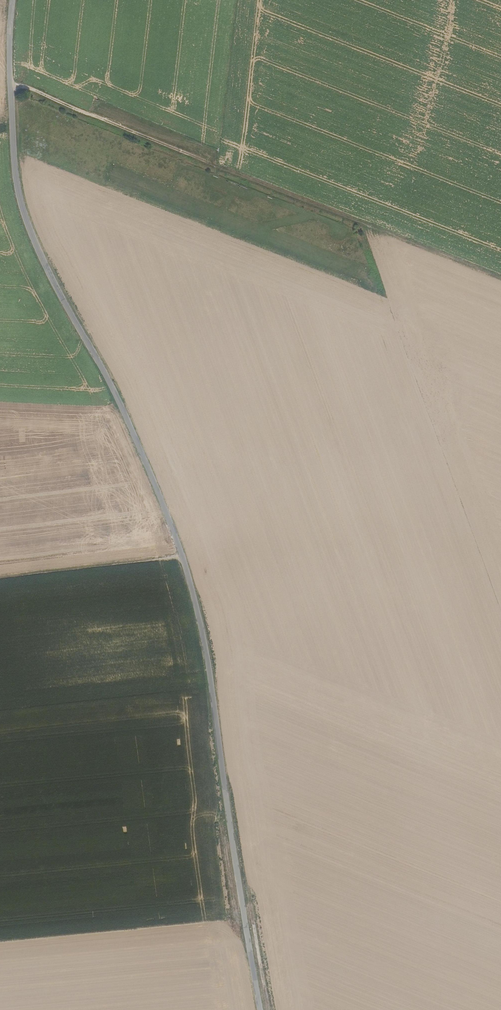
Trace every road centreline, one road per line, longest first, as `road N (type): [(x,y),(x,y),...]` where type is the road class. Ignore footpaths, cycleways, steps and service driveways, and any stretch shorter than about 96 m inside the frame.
road 1 (unclassified): [(264,1009),(204,643),(179,556),(121,400),(30,231),(14,147),(18,0)]
road 2 (track): [(500,278),(13,86)]
road 3 (track): [(0,577),(179,556)]

